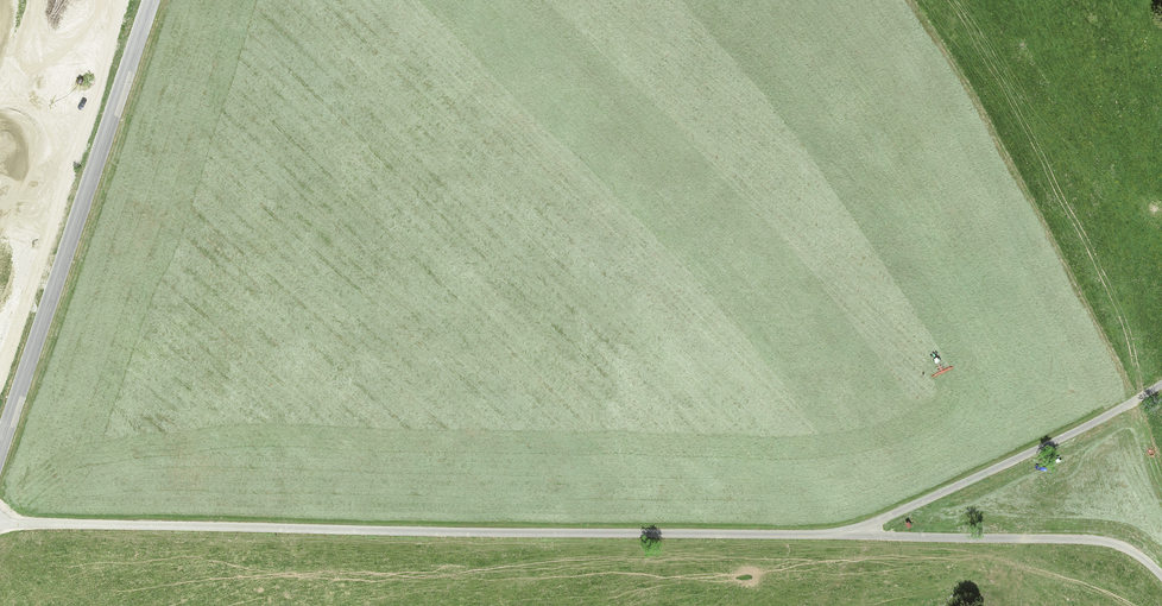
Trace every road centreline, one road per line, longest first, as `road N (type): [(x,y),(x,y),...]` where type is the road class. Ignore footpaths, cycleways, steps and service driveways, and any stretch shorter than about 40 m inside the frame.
road 1 (track): [(0,523),(1085,539),(1124,547),(1161,575)]
road 2 (tertiary): [(151,0),(0,444)]
road 3 (track): [(853,533),(1081,430),(1161,384)]

